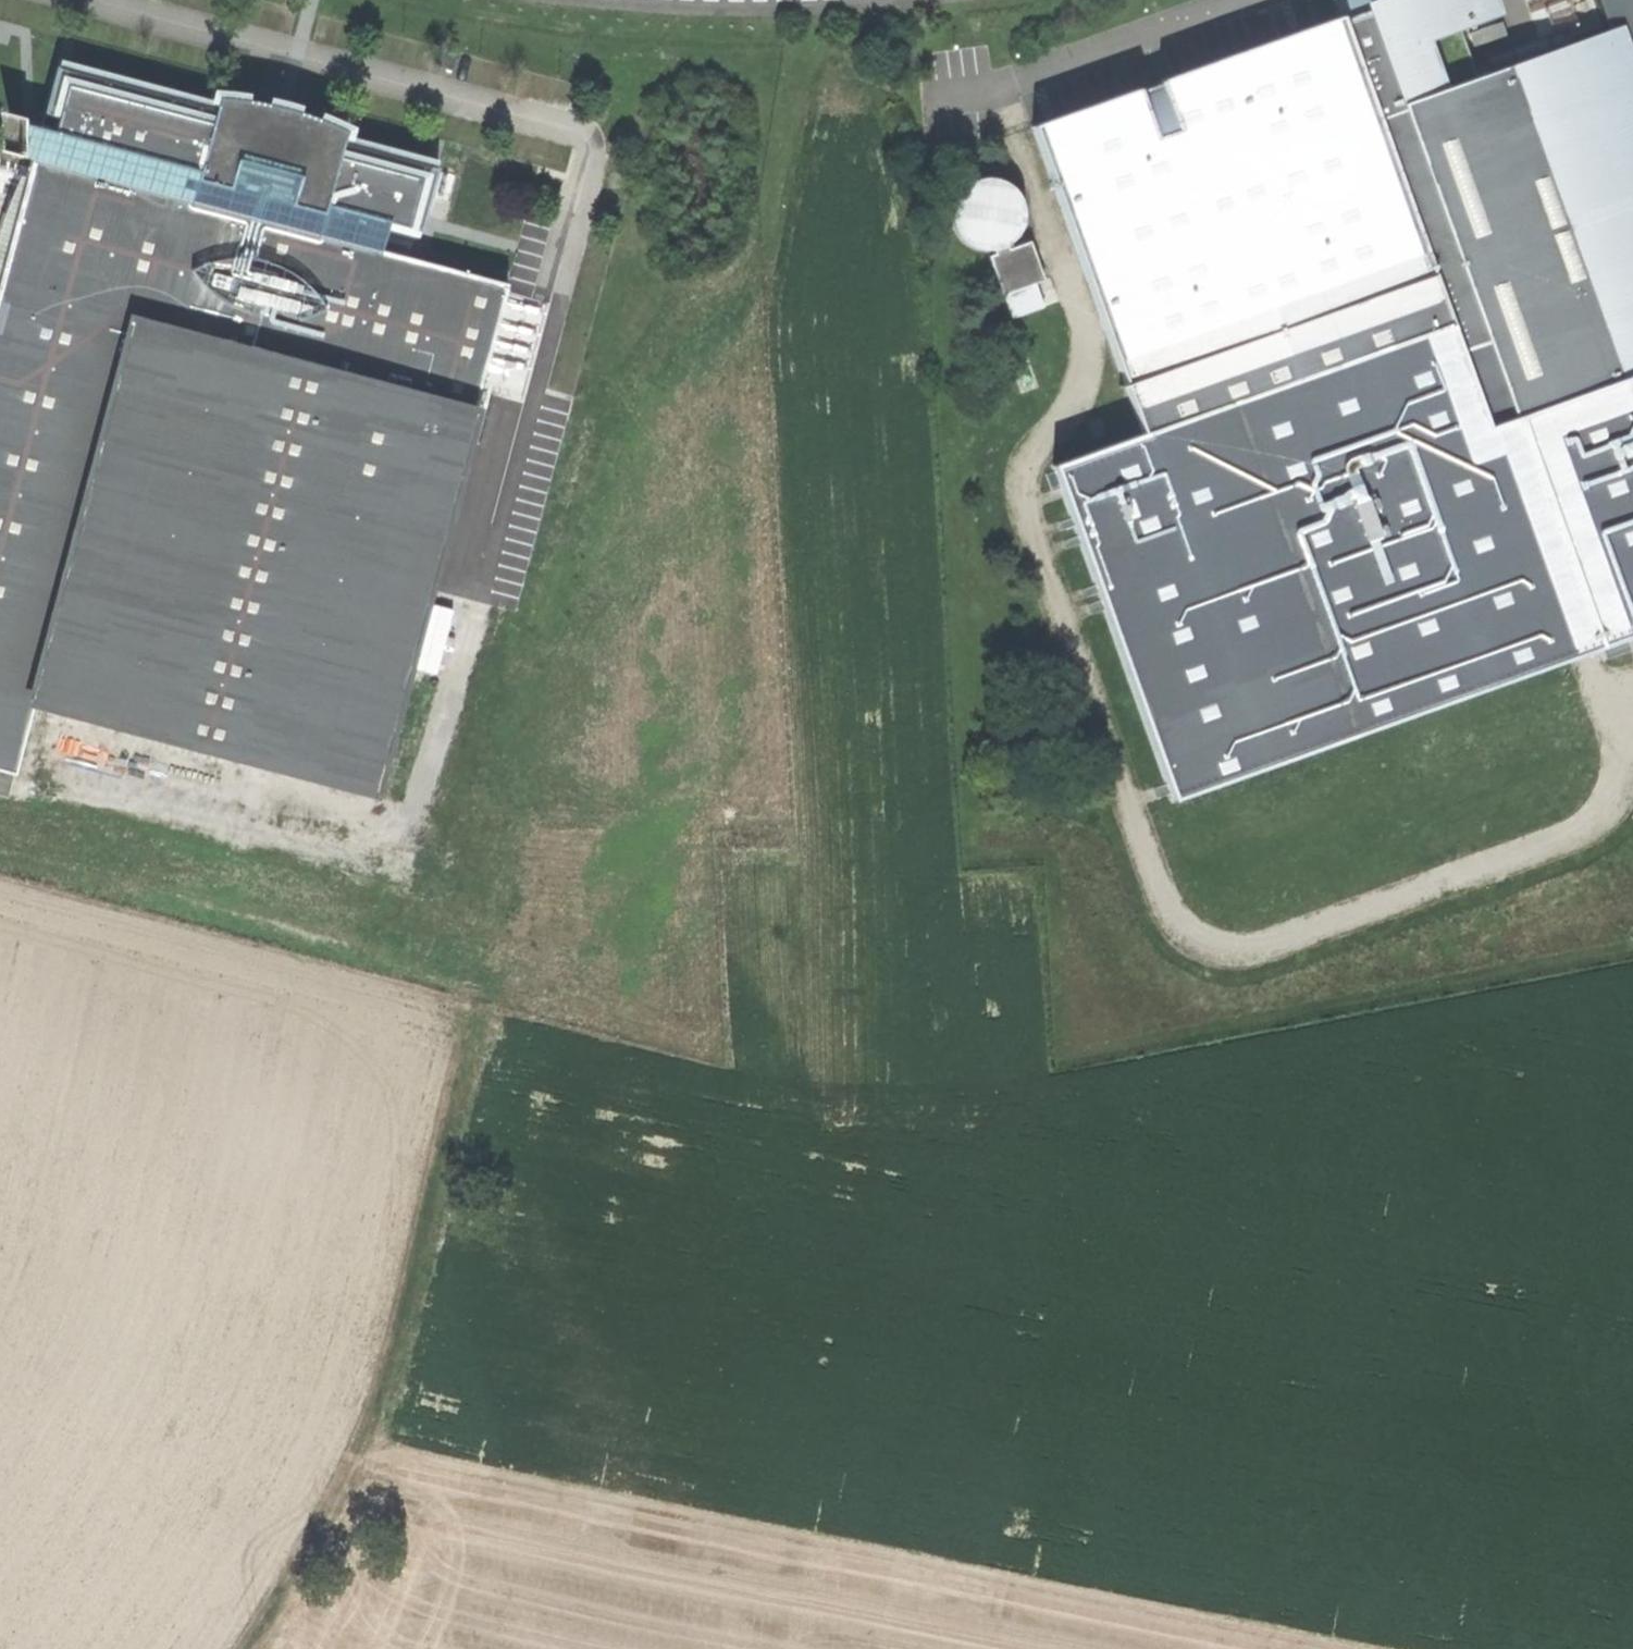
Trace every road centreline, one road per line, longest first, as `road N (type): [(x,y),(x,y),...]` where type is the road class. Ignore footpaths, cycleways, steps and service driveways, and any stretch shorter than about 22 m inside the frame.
road 1 (track): [(866,0),(847,64),(803,142),(747,305),(606,445),(455,1116),(374,1407),(247,1648)]

